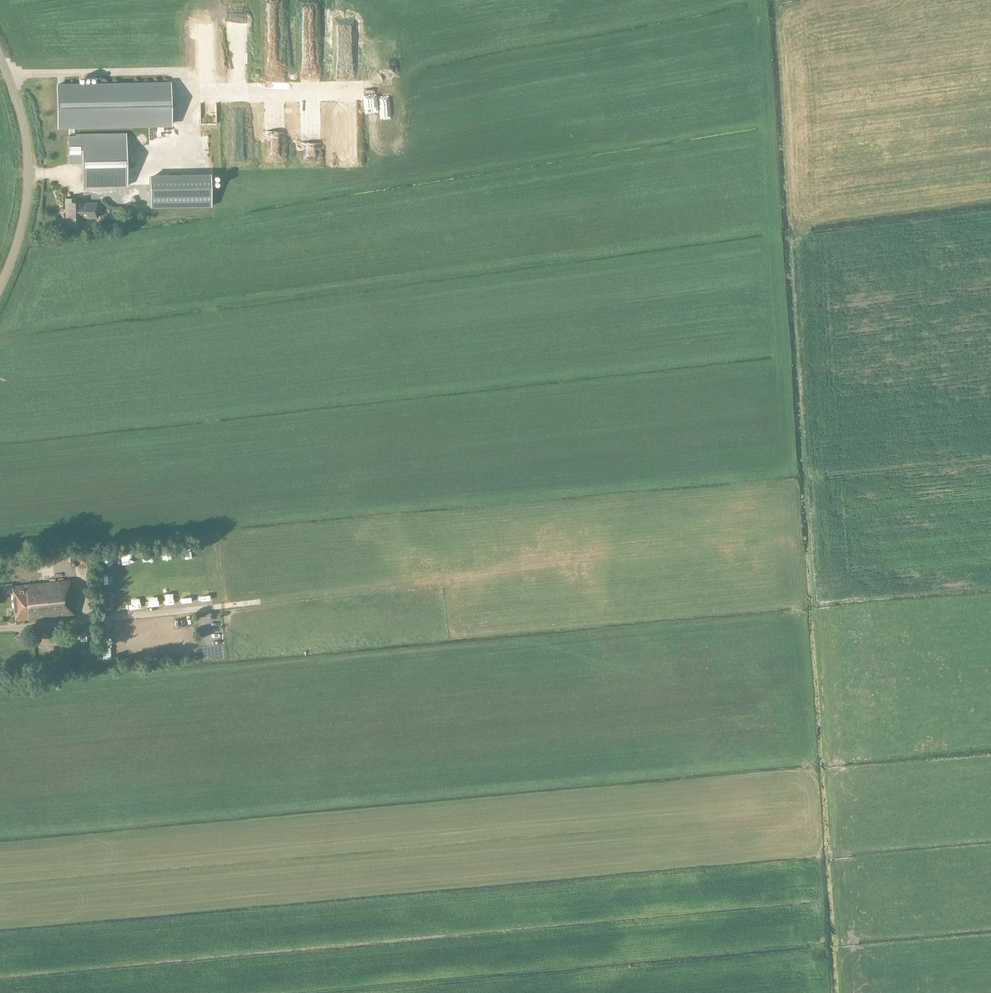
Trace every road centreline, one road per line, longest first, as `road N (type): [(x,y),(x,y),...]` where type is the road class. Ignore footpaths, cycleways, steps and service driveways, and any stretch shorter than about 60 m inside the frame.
road 1 (unclassified): [(0,283),(22,219),(29,163),(0,57)]

